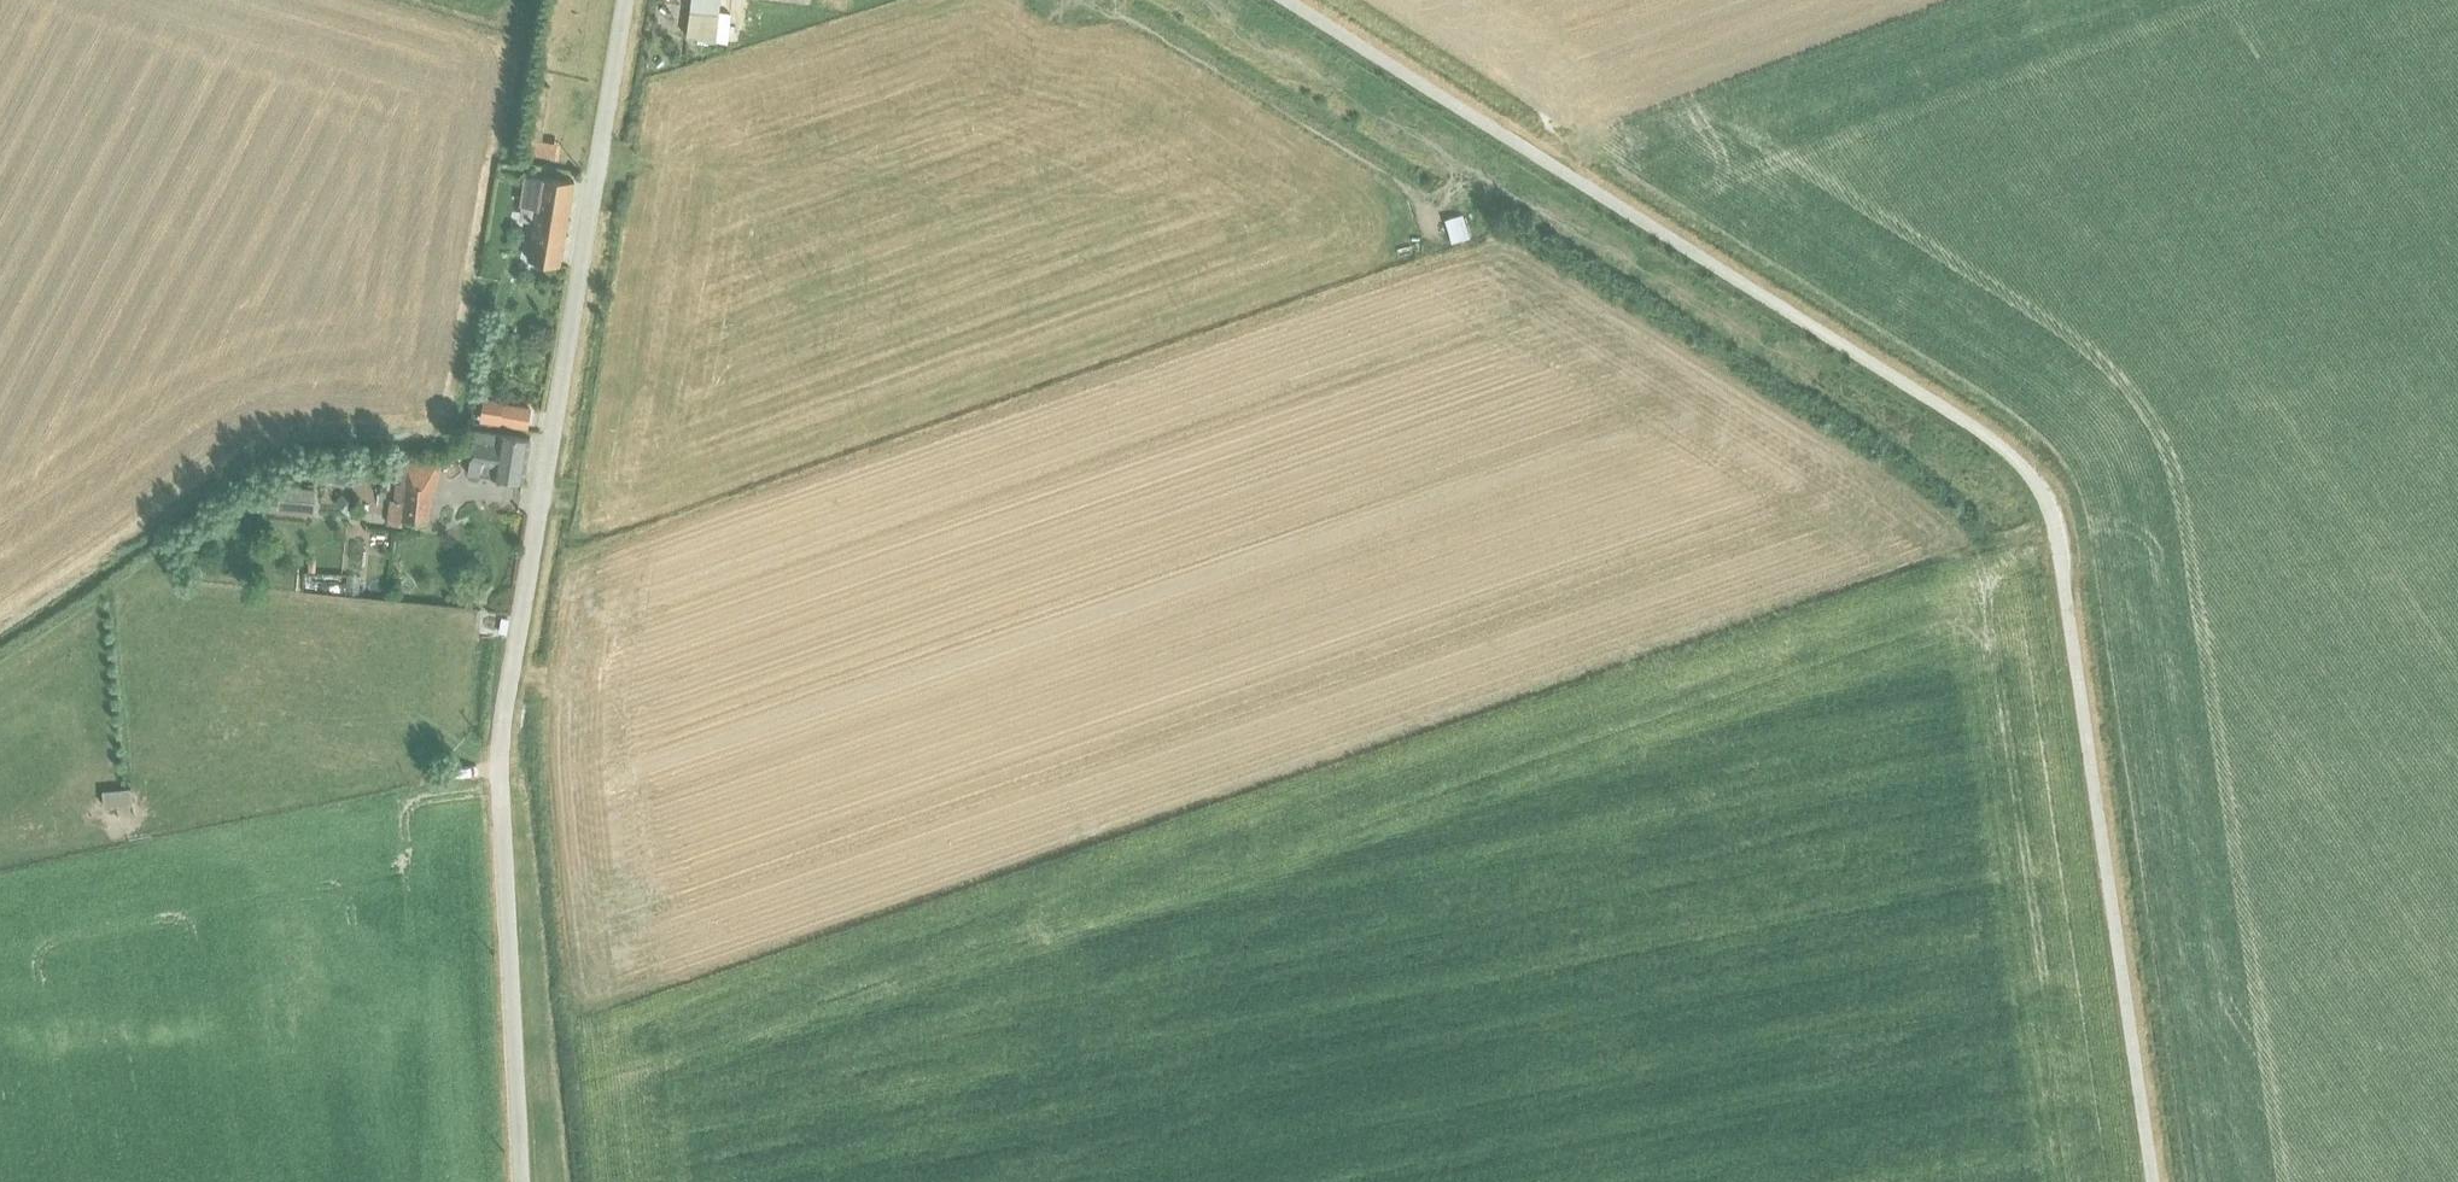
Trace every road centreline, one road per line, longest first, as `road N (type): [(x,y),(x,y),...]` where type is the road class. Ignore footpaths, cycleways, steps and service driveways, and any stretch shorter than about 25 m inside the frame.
road 1 (unclassified): [(2152,1181),(2048,505),(2021,468),(1981,431),(1283,0)]
road 2 (unclassified): [(627,0),(501,763),(522,1181)]

